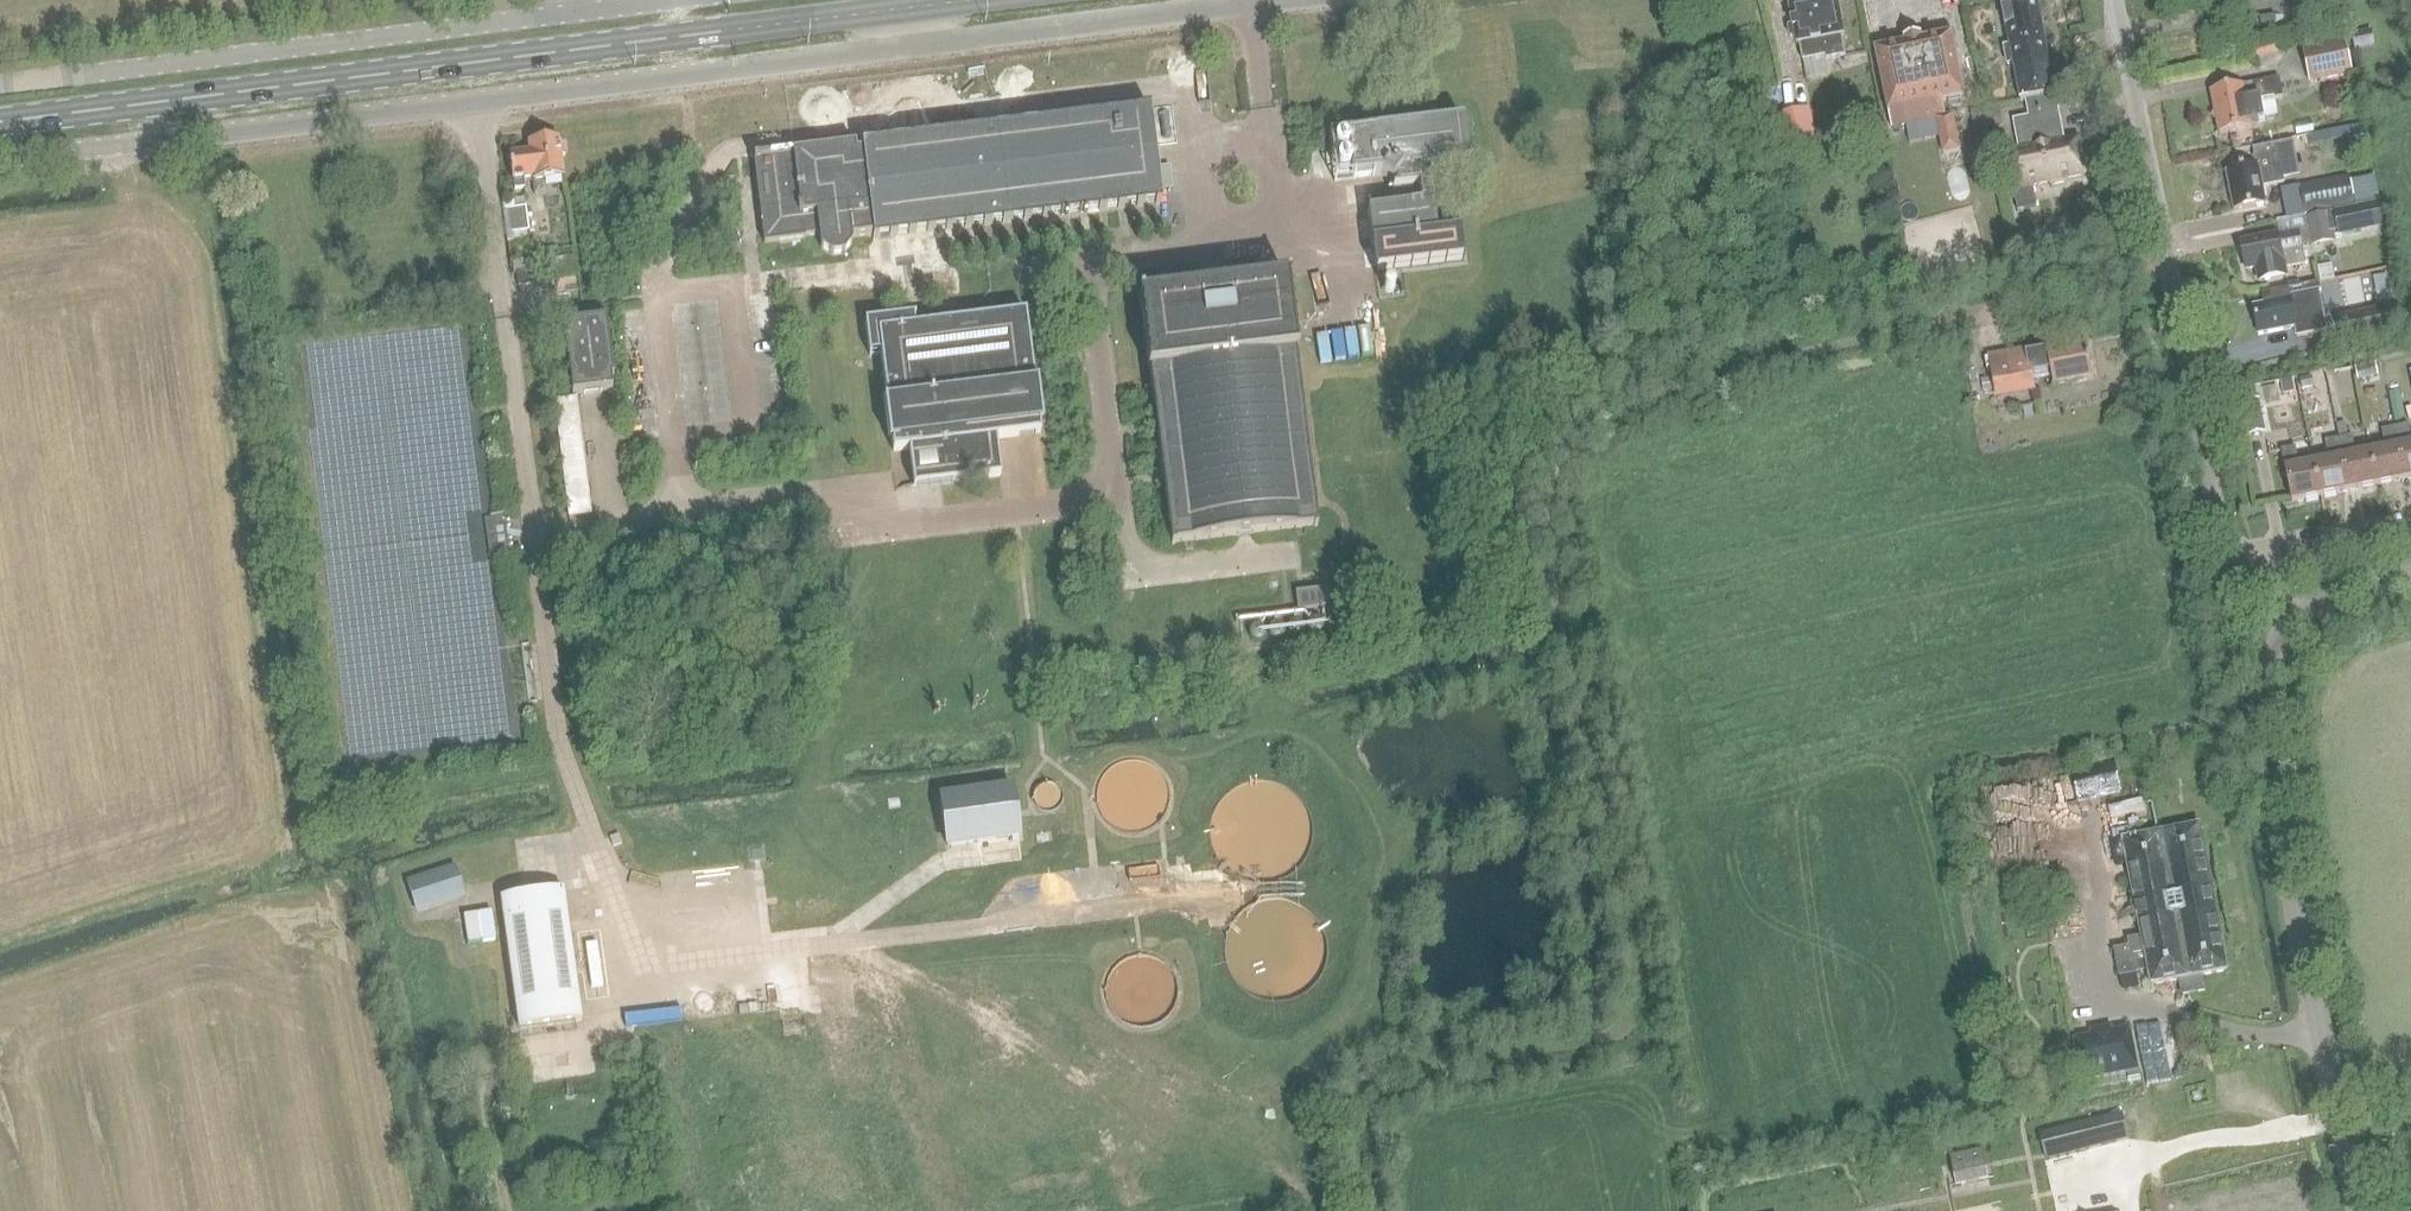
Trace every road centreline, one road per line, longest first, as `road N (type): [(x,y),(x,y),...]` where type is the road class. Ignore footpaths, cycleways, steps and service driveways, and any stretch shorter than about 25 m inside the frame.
road 1 (track): [(2167,257),(1634,397),(1593,414),(1563,444),(1544,497),(1546,539),(1607,826),(1636,1012),(1609,1035),(1358,1089),(1347,1107),(1363,1210)]
road 2 (unclassified): [(0,160),(1288,0)]
road 3 (primary): [(0,123),(972,0)]
road 4 (unclassified): [(0,85),(667,0)]
road 5 (tertiary): [(2356,1210),(2260,736),(2266,674),(2295,623)]
road 6 (unclassified): [(2231,556),(2118,0)]
road 7 (residential): [(2231,556),(2410,521)]
road 8 (tertiary): [(2295,623),(2323,600),(2410,577)]

